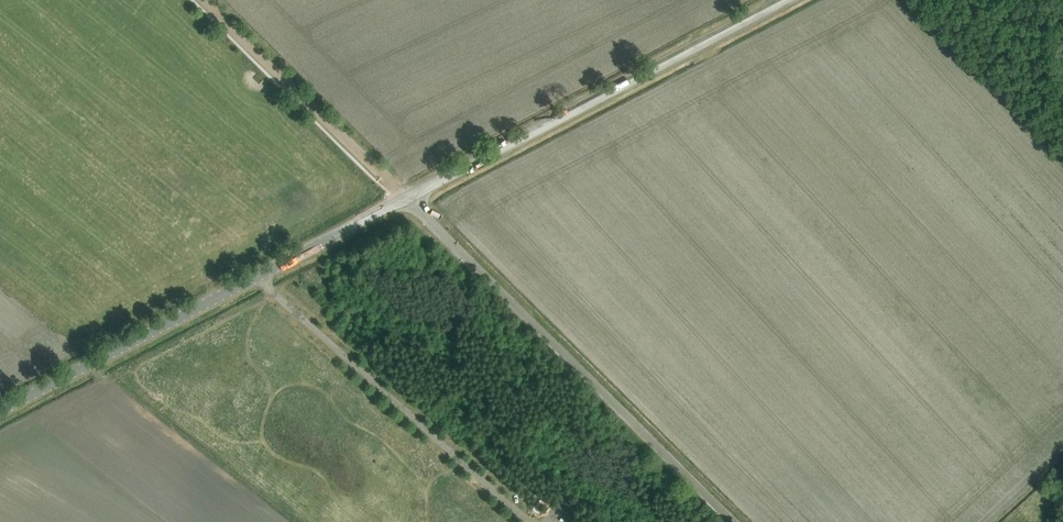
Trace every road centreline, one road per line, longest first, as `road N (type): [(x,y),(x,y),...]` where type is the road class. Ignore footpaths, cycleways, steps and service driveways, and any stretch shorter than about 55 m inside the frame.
road 1 (unclassified): [(735,521),(406,198)]
road 2 (unclassified): [(0,411),(406,198)]
road 3 (unclassified): [(406,198),(785,0)]
road 4 (track): [(258,276),(534,521)]
road 5 (track): [(205,0),(406,198)]

